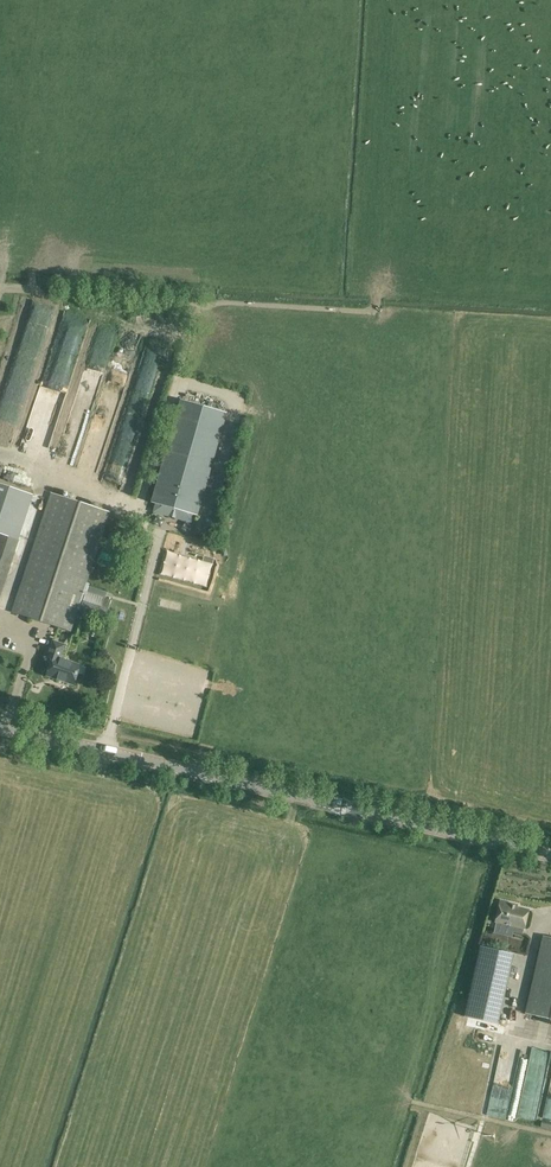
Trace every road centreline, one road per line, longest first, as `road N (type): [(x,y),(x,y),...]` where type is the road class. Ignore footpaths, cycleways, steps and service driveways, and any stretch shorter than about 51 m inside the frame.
road 1 (tertiary): [(550,857),(0,727)]

